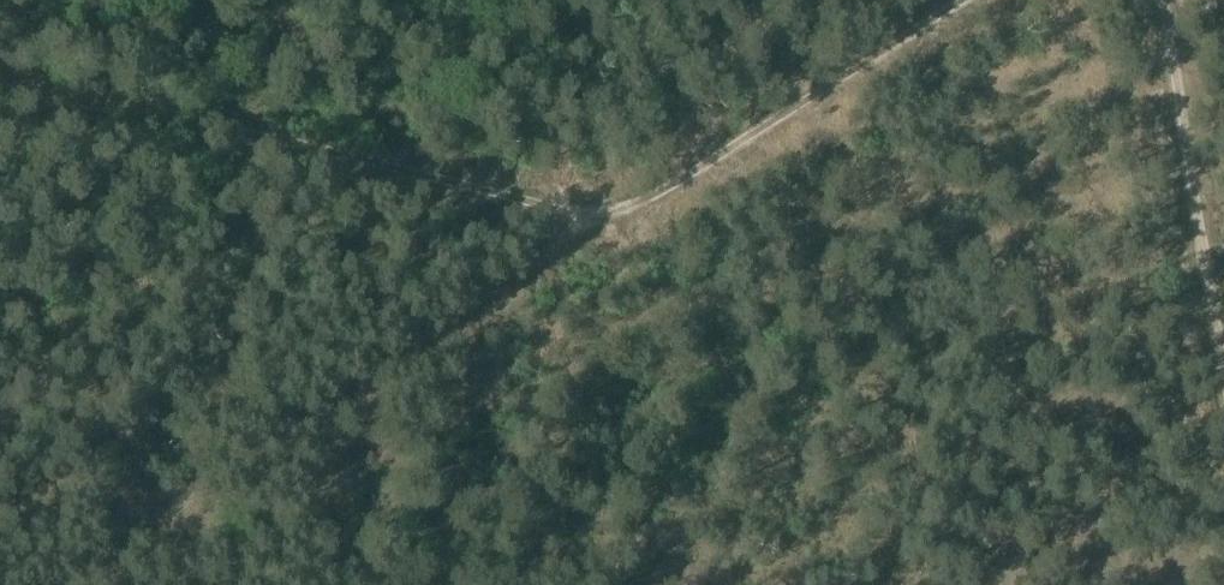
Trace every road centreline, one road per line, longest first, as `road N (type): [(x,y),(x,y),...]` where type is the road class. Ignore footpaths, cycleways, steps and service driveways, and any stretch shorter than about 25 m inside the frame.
road 1 (track): [(0,76),(283,122),(526,208),(596,205),(649,189),(928,0)]
road 2 (track): [(1164,0),(1223,378)]

